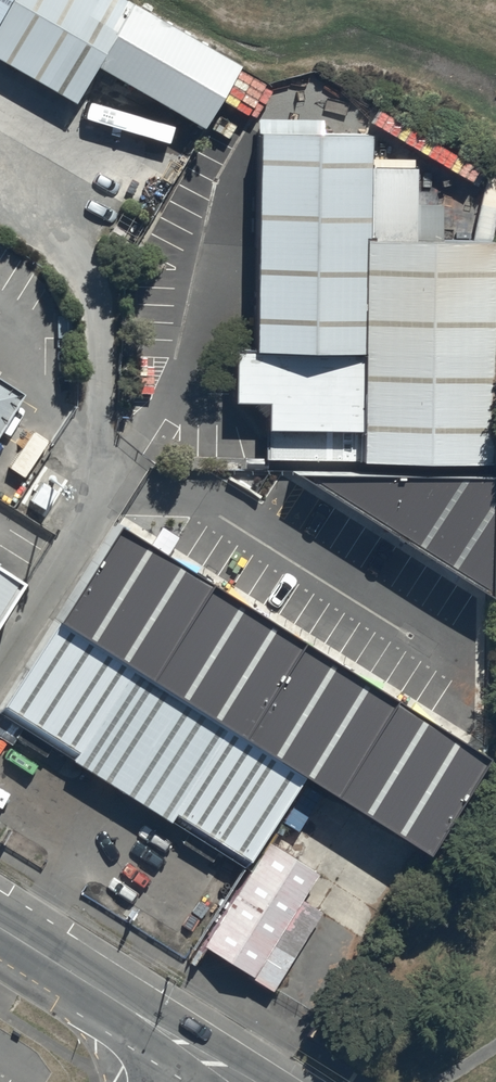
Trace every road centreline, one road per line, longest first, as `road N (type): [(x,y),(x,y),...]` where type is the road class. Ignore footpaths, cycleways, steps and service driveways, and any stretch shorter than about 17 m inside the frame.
road 1 (tertiary): [(0,930),(202,1058)]

